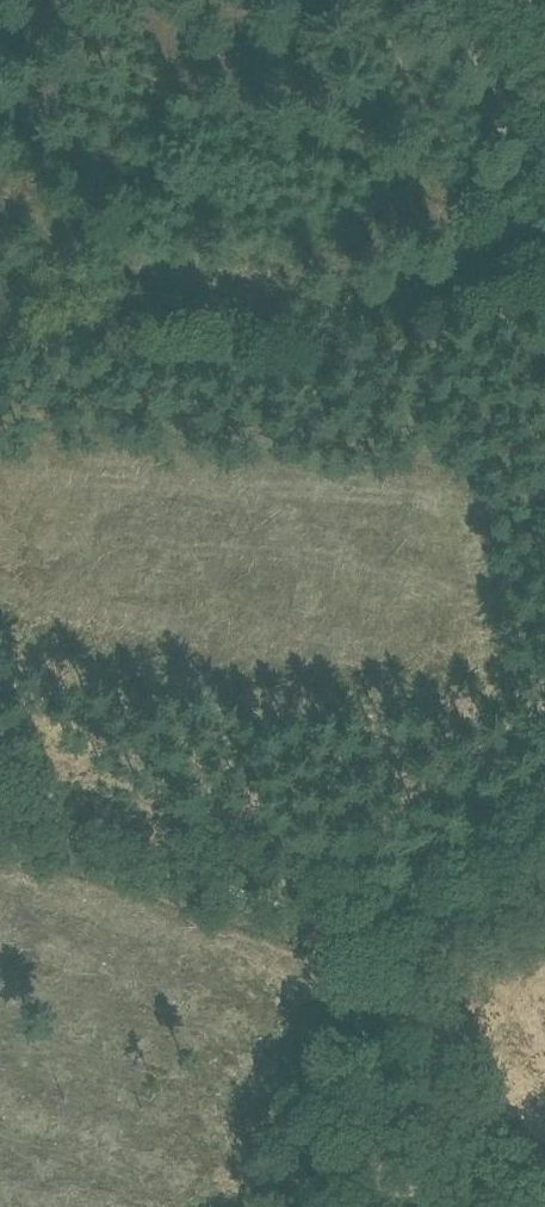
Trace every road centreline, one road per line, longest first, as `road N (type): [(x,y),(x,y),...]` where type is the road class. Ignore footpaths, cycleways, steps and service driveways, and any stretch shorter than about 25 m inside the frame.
road 1 (track): [(544,876),(447,933),(0,786)]
road 2 (track): [(447,933),(320,1206)]
road 3 (track): [(544,145),(454,0)]

